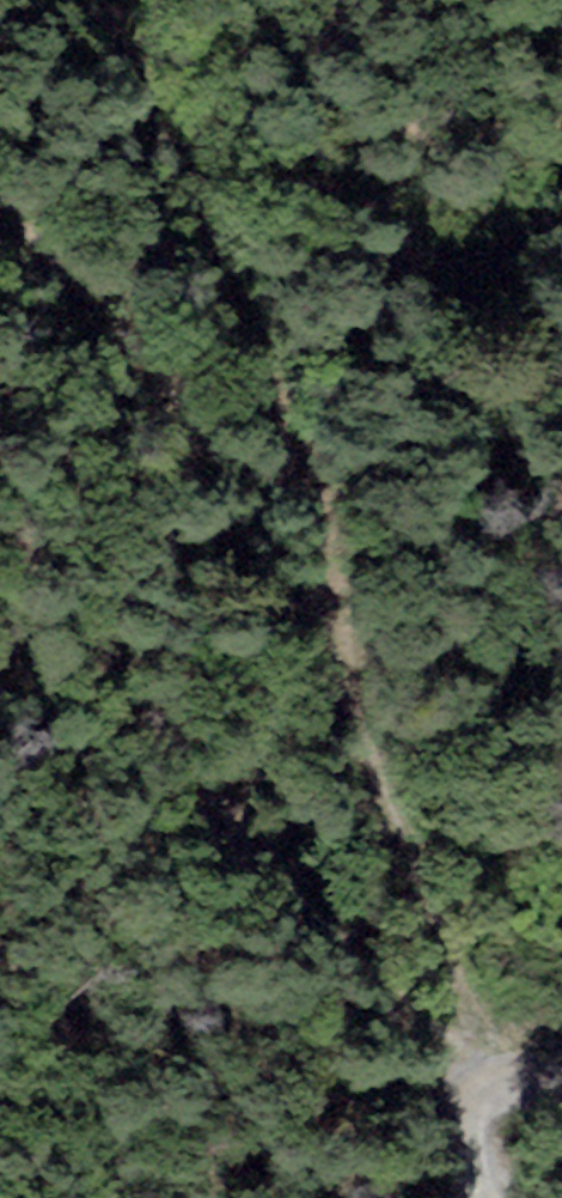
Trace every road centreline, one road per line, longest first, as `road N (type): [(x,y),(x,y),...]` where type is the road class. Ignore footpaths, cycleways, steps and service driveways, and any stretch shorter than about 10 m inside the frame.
road 1 (track): [(1,238),(205,443),(329,628),(445,950),(503,1051)]
road 2 (track): [(0,481),(74,612),(294,909),(473,1081)]
road 3 (track): [(111,0),(281,411),(338,517),(349,553),(329,628)]
road 4 (track): [(561,1096),(543,1068),(503,1051),(473,1081),(483,1159),(502,1197)]

